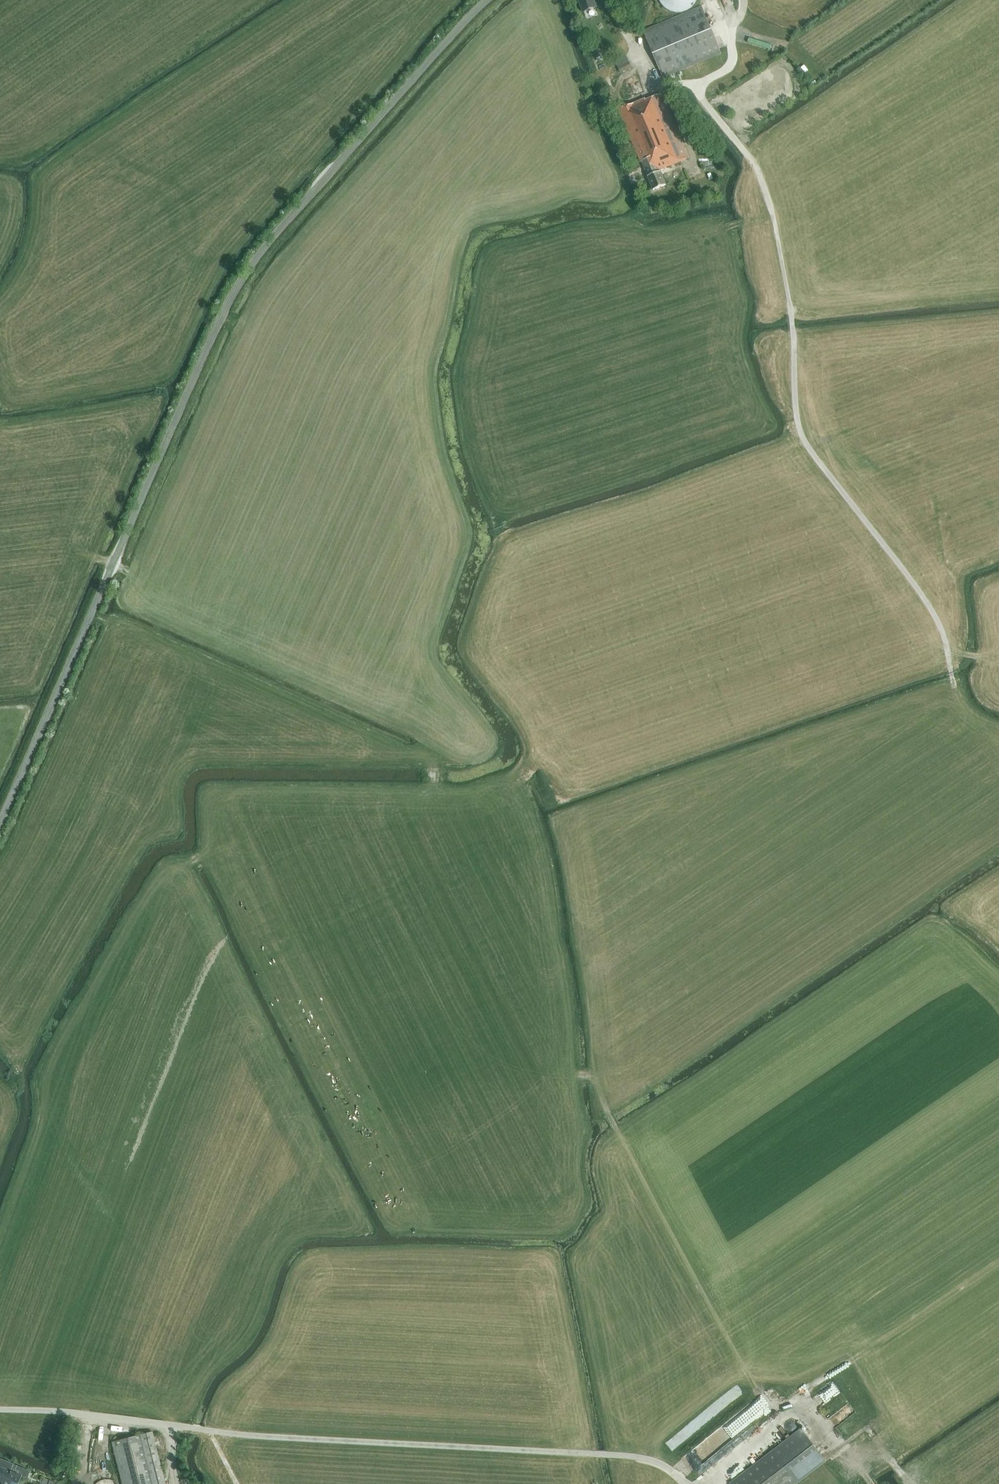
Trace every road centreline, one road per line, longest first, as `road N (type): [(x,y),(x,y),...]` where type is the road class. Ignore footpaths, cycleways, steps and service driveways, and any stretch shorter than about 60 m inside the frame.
road 1 (tertiary): [(0,822),(231,298),(272,239),(487,0)]
road 2 (unclassified): [(686,1483),(649,1461),(606,1457),(0,1410)]

